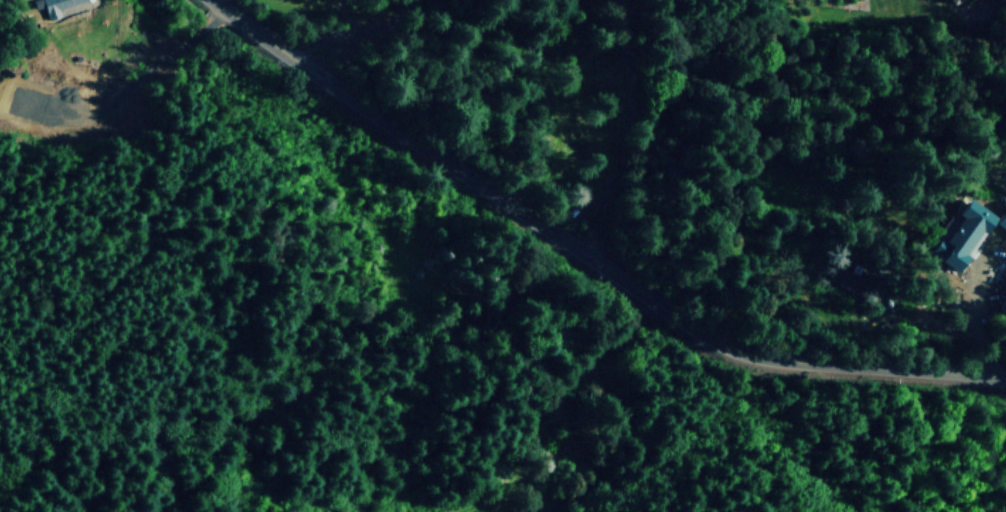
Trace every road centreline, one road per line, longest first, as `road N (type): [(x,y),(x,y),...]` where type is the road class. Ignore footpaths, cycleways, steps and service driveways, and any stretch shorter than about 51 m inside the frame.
road 1 (tertiary): [(973,373),(779,360),(724,347),(212,0)]

